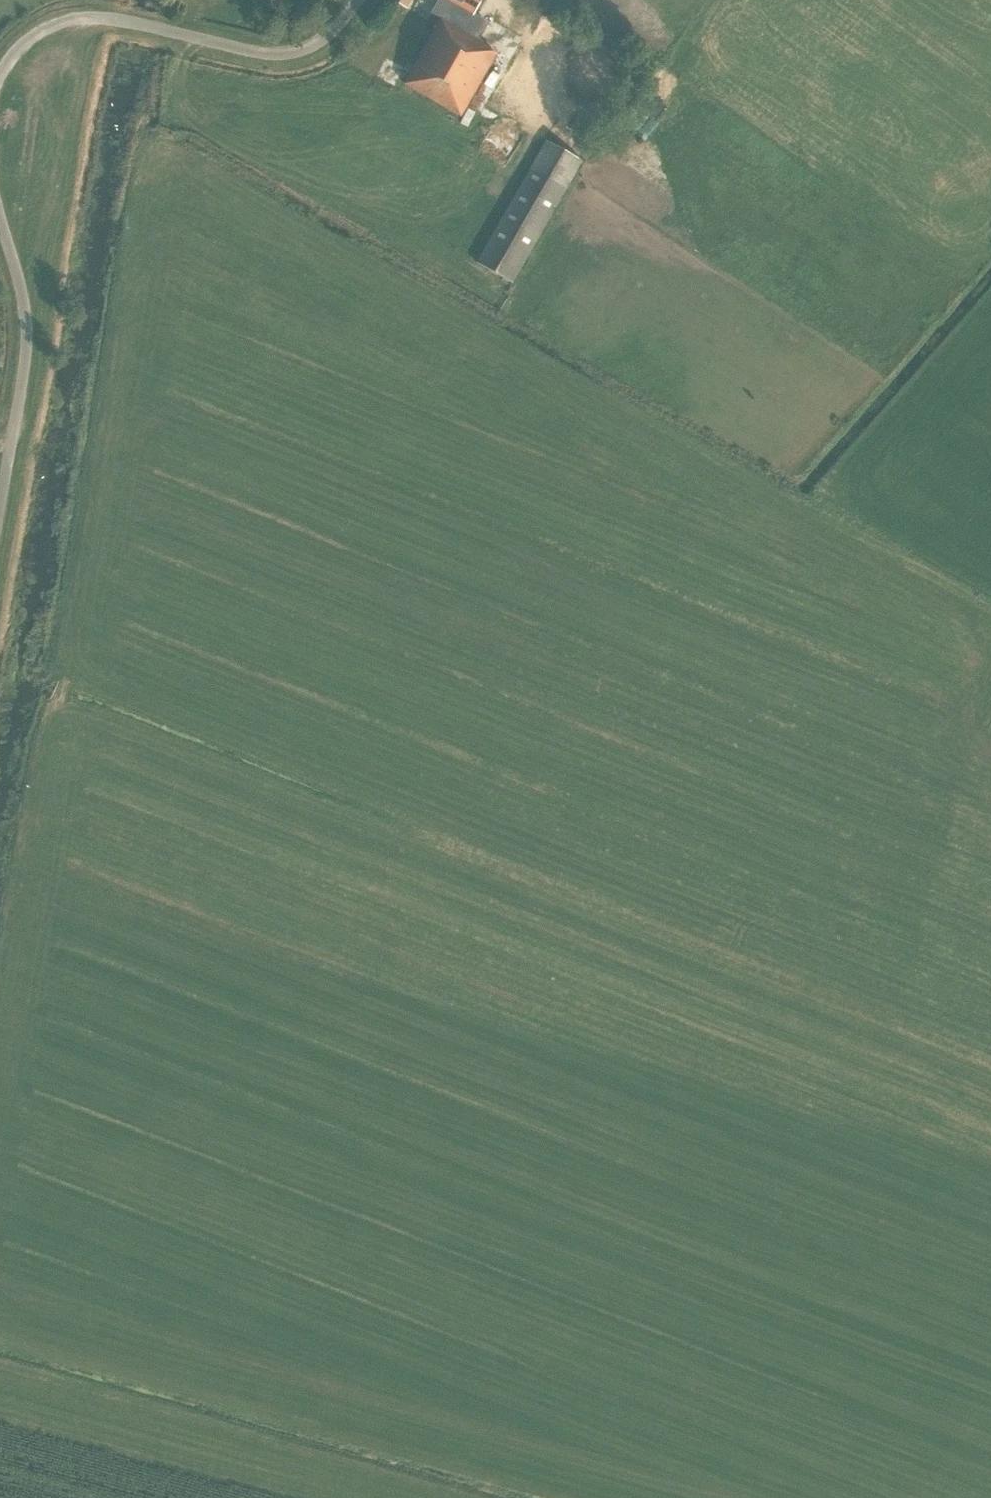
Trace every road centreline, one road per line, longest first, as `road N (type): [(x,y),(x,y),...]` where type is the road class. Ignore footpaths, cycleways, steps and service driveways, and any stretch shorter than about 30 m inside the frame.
road 1 (unclassified): [(0,216),(26,335),(0,505)]
road 2 (unclassified): [(155,28),(285,53),(323,40),(357,0)]
road 3 (unclassified): [(155,28),(99,17),(64,22),(33,38),(0,76)]

